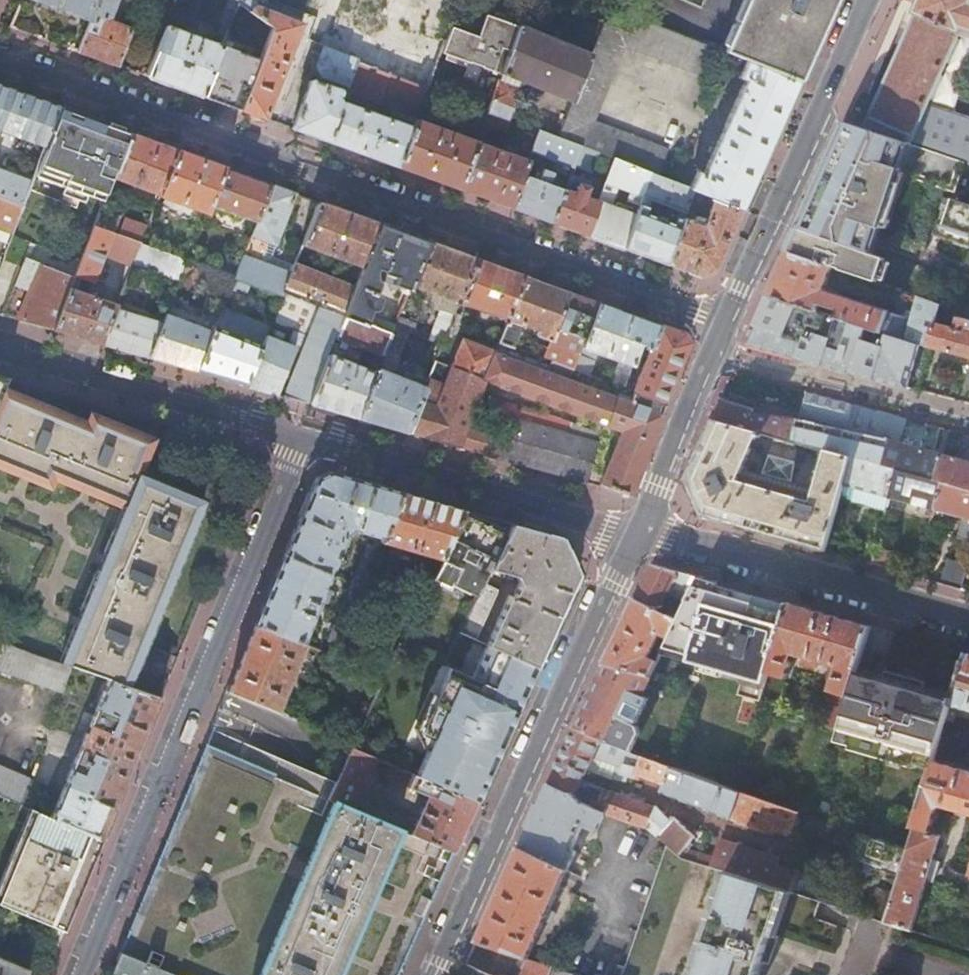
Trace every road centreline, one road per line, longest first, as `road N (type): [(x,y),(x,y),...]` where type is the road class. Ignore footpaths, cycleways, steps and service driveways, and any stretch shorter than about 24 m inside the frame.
road 1 (residential): [(725,322),(0,58)]
road 2 (residential): [(81,974),(299,438)]
road 3 (tertiary): [(640,533),(437,974)]
road 4 (residential): [(299,438),(640,533)]
road 5 (tertiary): [(867,0),(725,322)]
road 6 (residential): [(640,533),(968,621)]
road 7 (residential): [(0,351),(299,438)]
road 8 (residential): [(968,416),(712,353)]
road 9 (tertiary): [(712,353),(640,533)]

